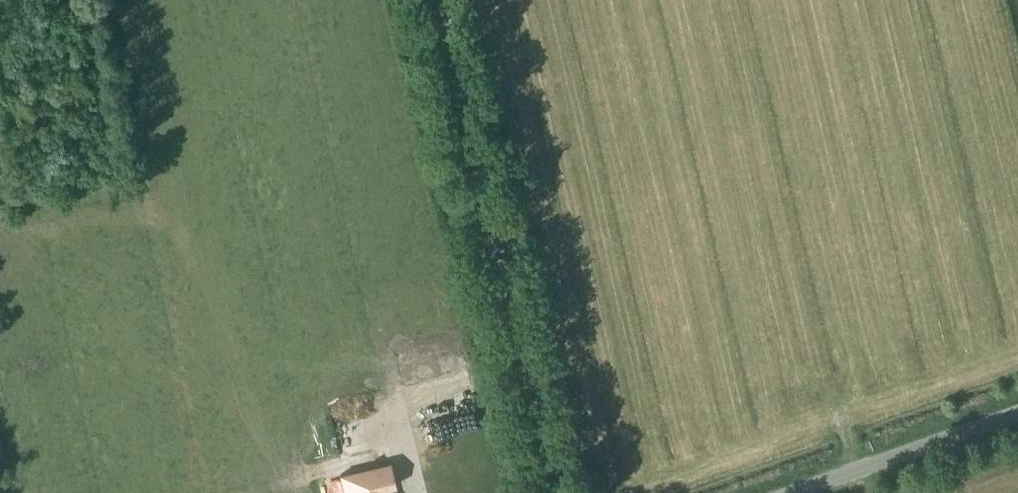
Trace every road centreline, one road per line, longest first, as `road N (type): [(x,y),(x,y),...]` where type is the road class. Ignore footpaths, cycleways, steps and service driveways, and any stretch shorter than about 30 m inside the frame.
road 1 (unclassified): [(558,492),(443,0)]
road 2 (unclassified): [(783,492),(1017,411)]

